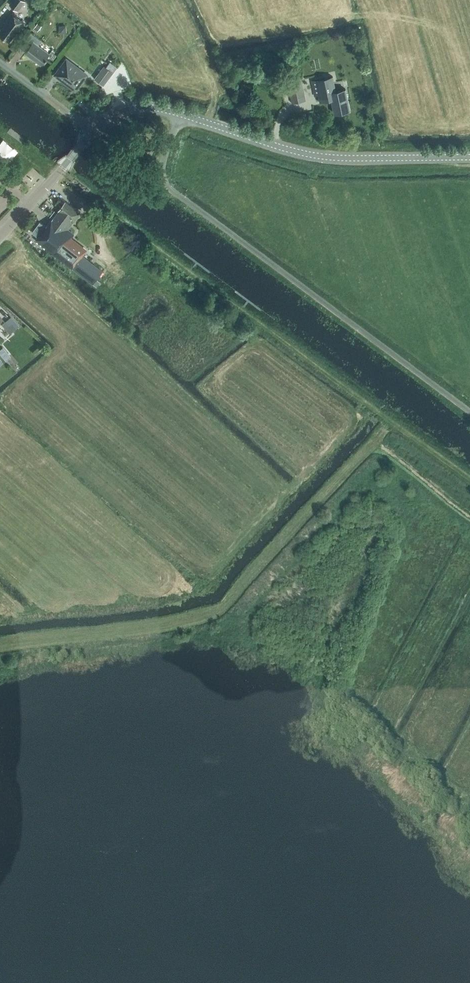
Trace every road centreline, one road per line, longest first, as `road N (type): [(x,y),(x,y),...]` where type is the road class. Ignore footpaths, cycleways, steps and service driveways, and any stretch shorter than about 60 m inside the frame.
road 1 (track): [(390,421),(218,611),(0,644)]
road 2 (unclassified): [(469,411),(168,187),(162,165),(179,115)]
road 3 (track): [(390,421),(58,173)]
road 4 (tertiary): [(469,157),(322,157),(179,115)]
road 5 (tertiary): [(0,237),(91,128)]

